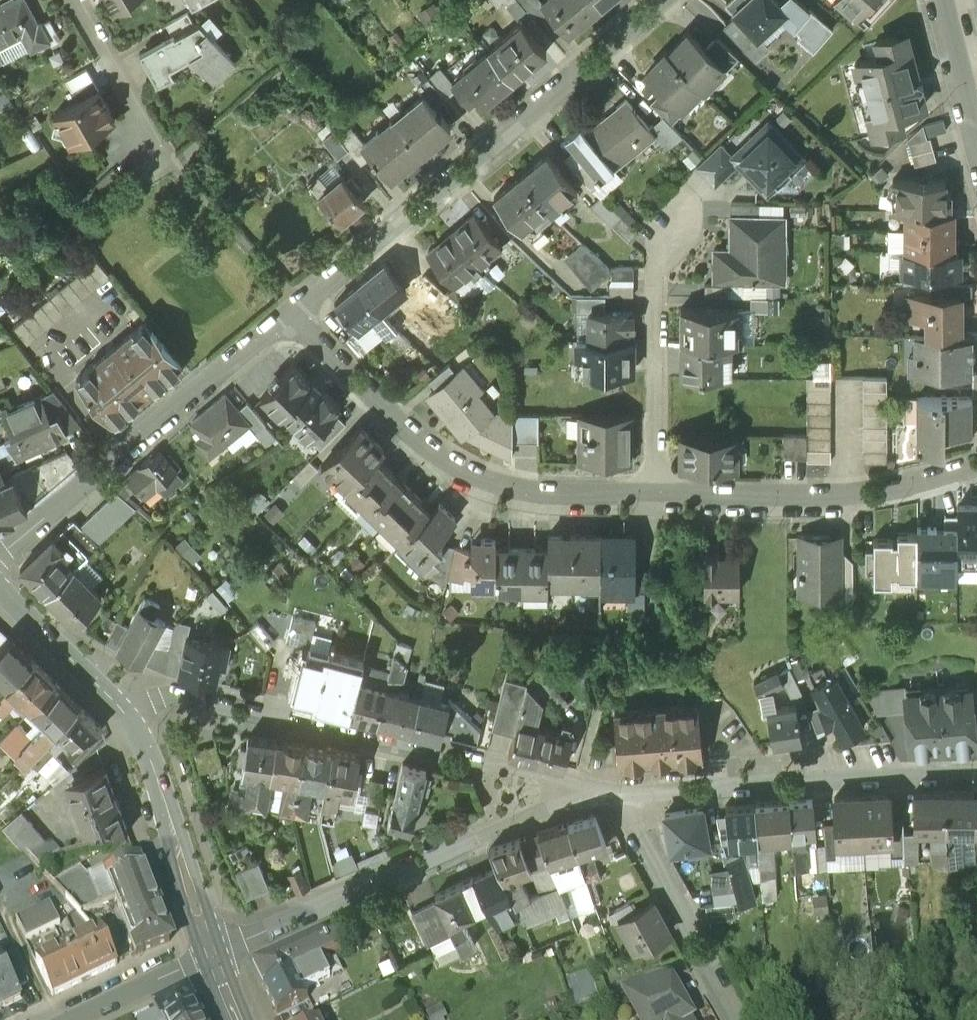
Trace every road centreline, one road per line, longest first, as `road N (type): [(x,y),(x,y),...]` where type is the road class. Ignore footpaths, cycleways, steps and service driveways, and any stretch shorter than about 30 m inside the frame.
road 1 (residential): [(647,0),(290,312)]
road 2 (residential): [(568,802),(553,784),(170,695),(123,709)]
road 3 (residential): [(658,493),(517,491),(456,468),(290,312)]
road 4 (residential): [(568,802),(485,829),(212,960)]
road 5 (residential): [(290,312),(0,554)]
road 6 (residential): [(976,774),(626,794)]
road 7 (residential): [(976,463),(847,496),(658,493)]
road 8 (residential): [(658,493),(657,263),(681,222)]
road 9 (tertiary): [(212,960),(163,793),(123,709)]
road 10 (residential): [(626,794),(637,831),(741,1019)]
road 11 (residential): [(73,0),(157,152)]
road 12 (tertiary): [(123,709),(0,588)]
road 13 (residential): [(942,0),(976,140)]
road 14 (residential): [(212,960),(82,1019)]

